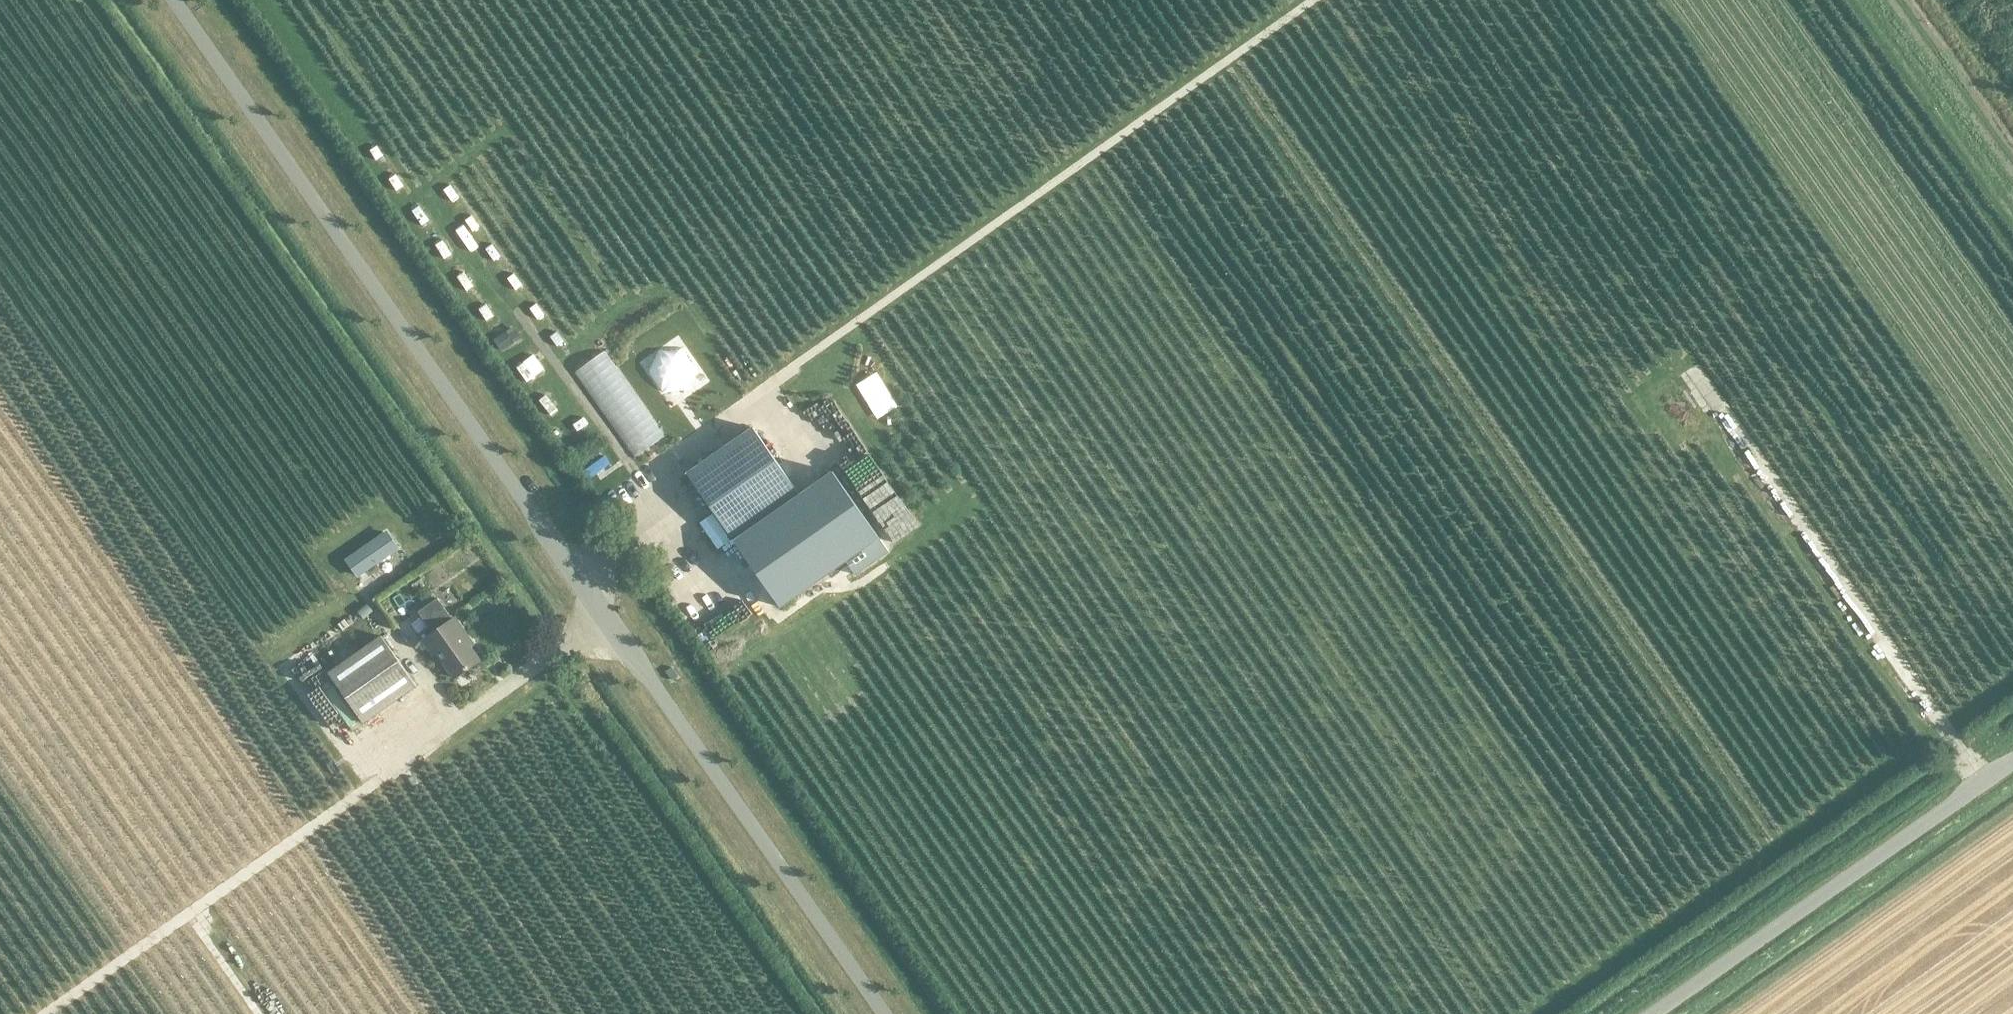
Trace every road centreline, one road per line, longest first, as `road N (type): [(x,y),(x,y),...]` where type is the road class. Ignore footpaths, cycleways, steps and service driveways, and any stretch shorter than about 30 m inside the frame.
road 1 (unclassified): [(177,0),(883,1013)]
road 2 (unclassified): [(1654,1013),(2012,762)]

